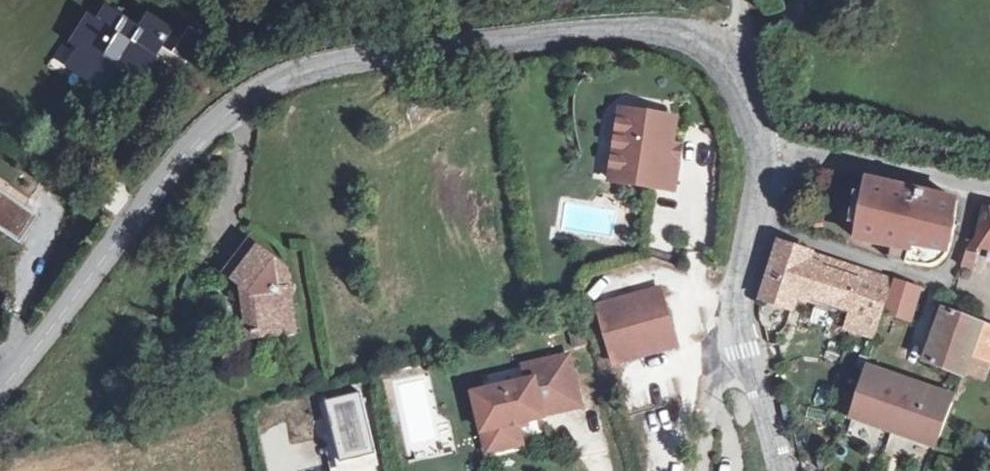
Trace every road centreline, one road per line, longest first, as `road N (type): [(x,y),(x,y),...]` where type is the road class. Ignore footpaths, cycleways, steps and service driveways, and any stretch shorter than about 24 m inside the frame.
road 1 (tertiary): [(726,60),(688,36),(516,36),(316,68),(269,87),(213,125),(51,336),(0,385)]
road 2 (track): [(754,221),(930,282),(951,268),(978,182)]
road 3 (residential): [(760,146),(989,184)]
road 4 (tertiary): [(760,146),(758,208),(738,303),(746,360)]
road 5 (residential): [(698,470),(712,398),(746,360)]

